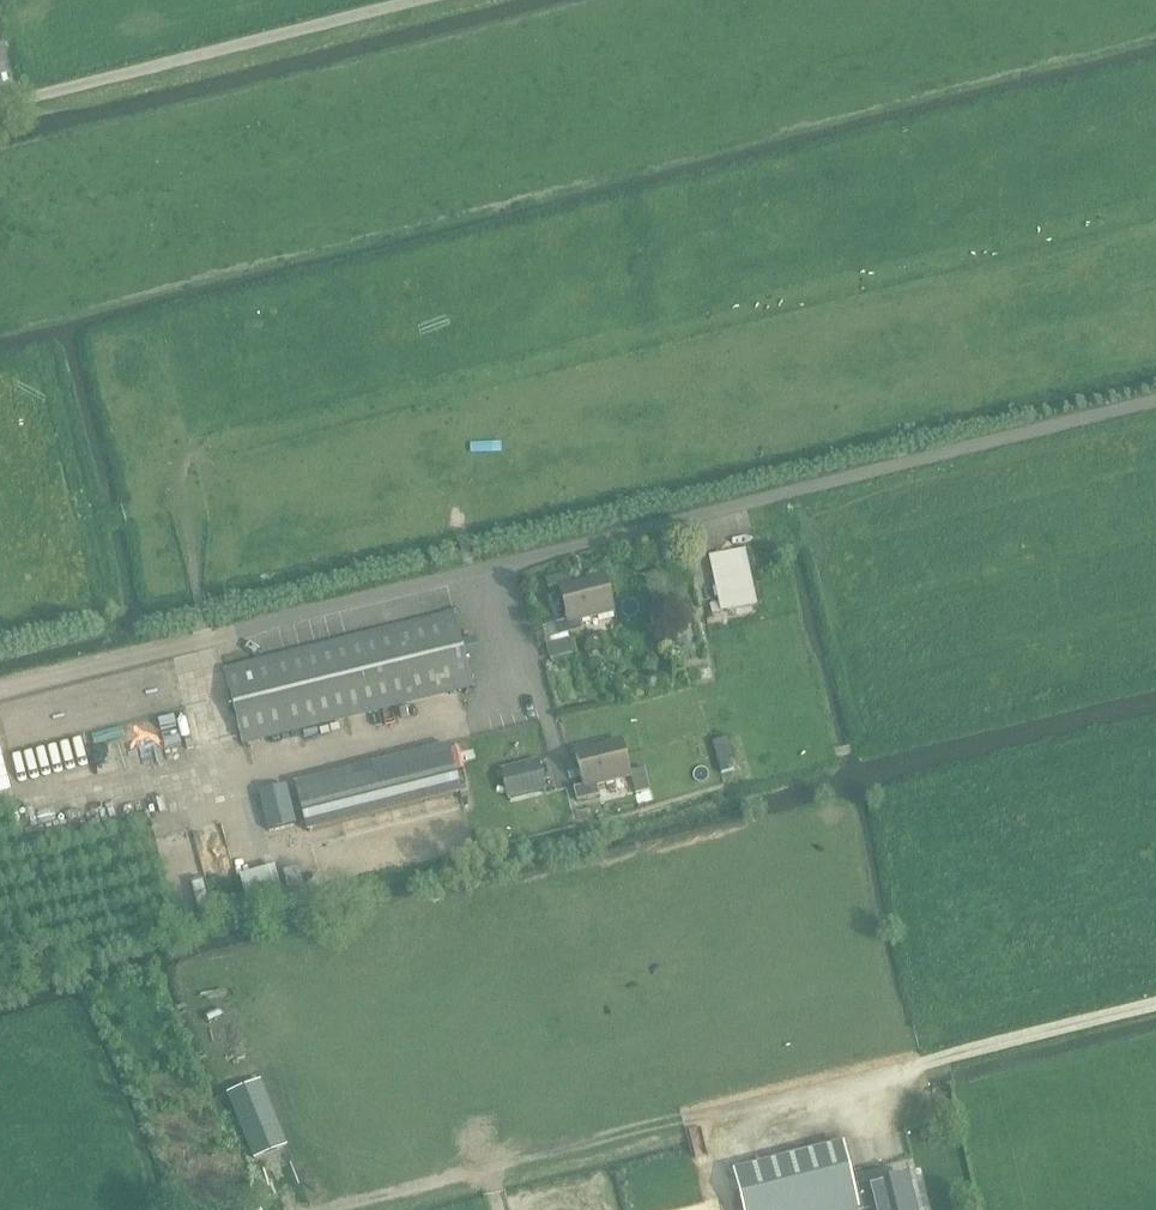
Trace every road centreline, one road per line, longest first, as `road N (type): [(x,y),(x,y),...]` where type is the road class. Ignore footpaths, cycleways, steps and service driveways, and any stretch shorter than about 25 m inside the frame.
road 1 (track): [(350,1209),(882,1077)]
road 2 (track): [(0,690),(483,572)]

